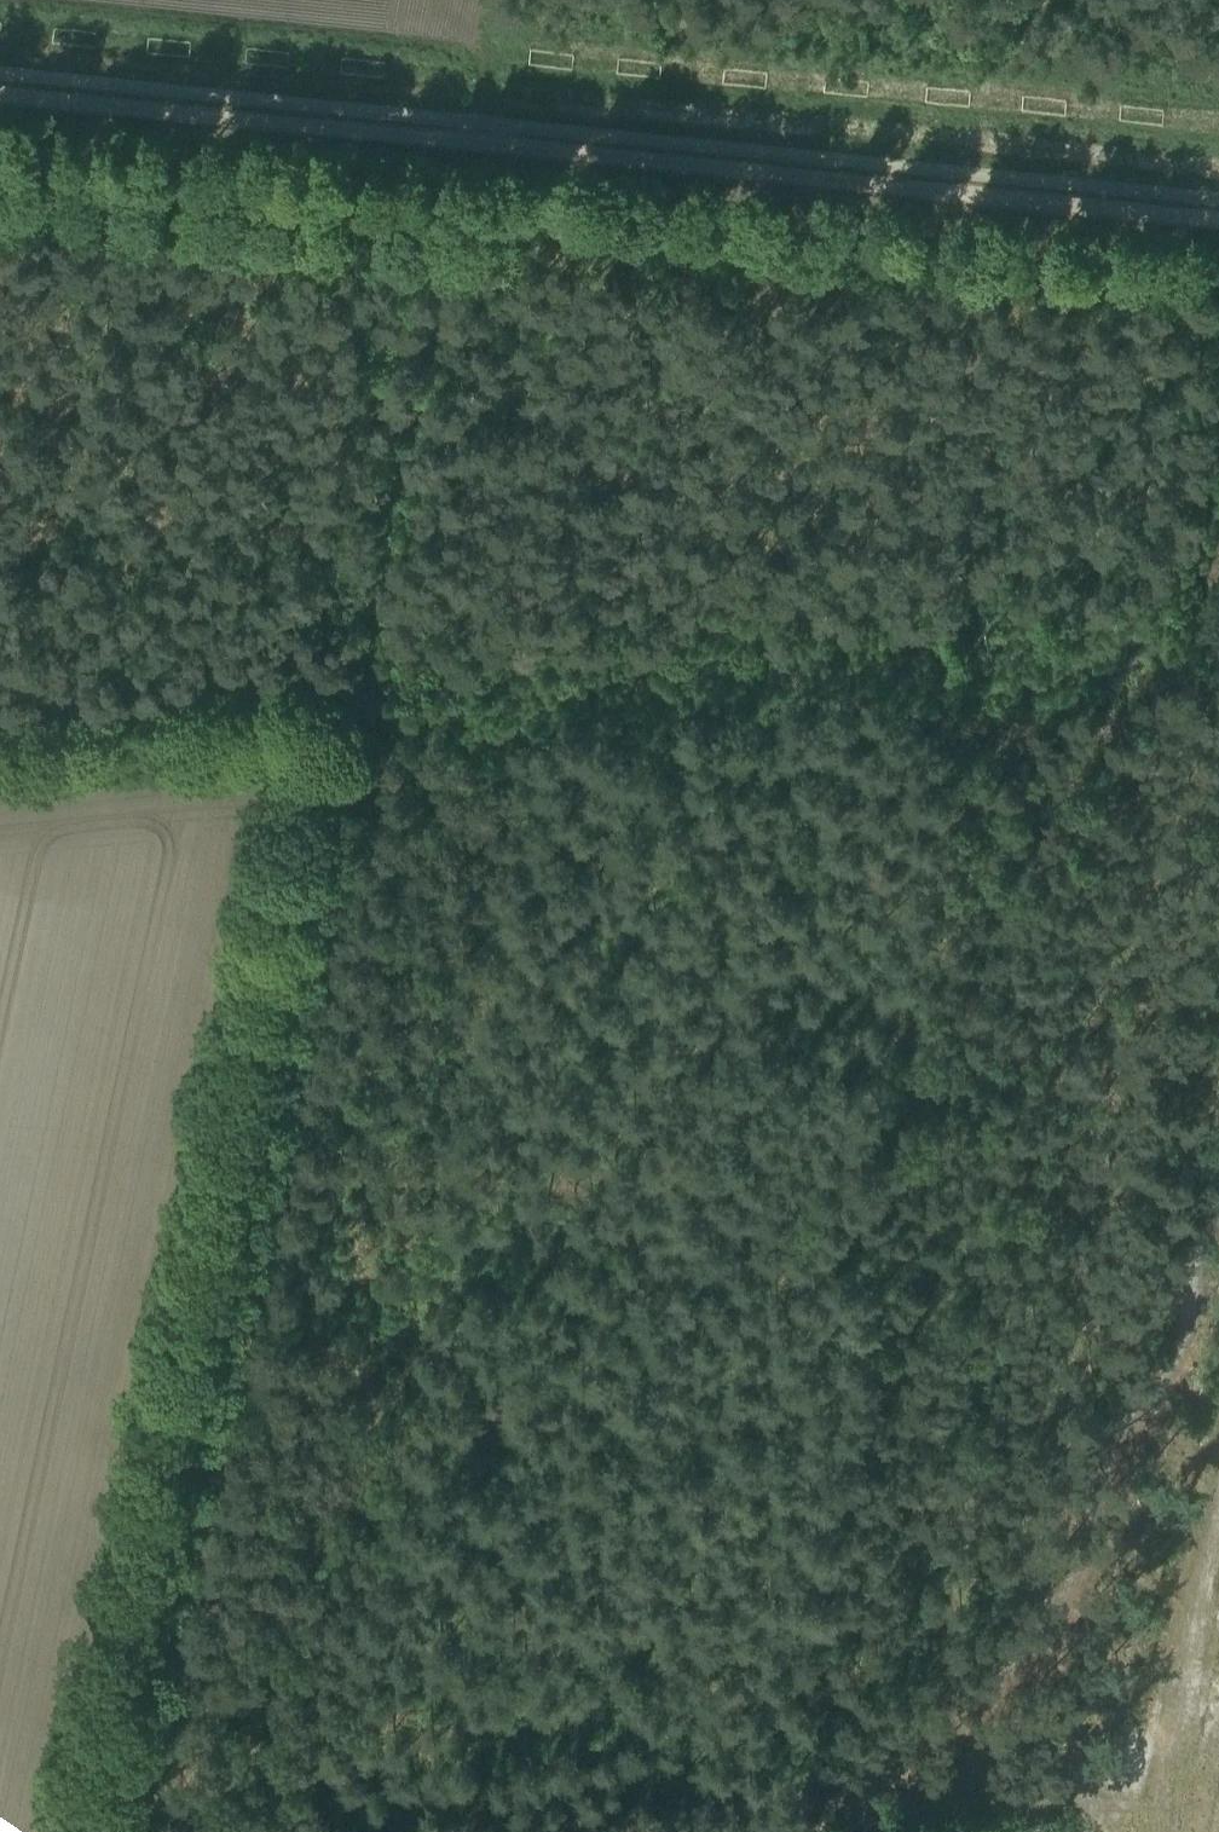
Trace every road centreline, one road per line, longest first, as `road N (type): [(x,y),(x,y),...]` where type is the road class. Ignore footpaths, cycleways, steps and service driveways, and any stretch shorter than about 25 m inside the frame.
road 1 (track): [(0,97),(1218,222)]
road 2 (track): [(1218,1496),(1148,1831)]

